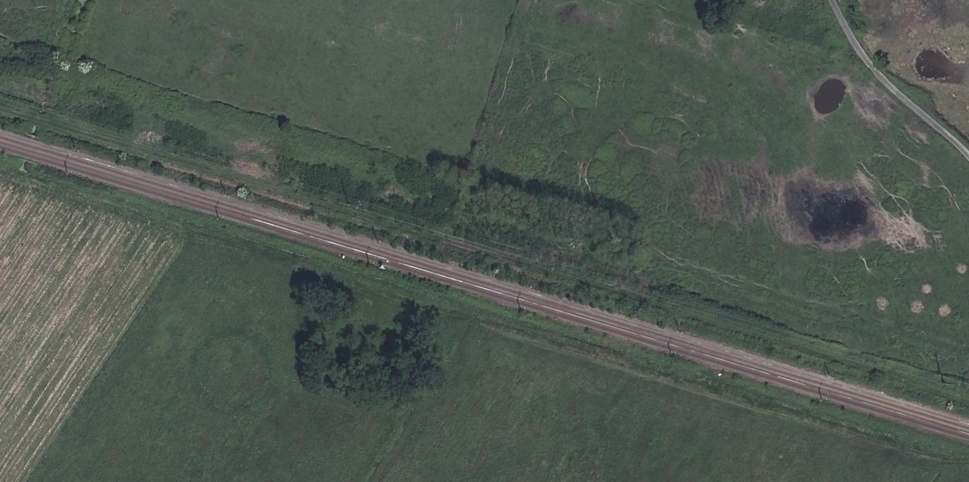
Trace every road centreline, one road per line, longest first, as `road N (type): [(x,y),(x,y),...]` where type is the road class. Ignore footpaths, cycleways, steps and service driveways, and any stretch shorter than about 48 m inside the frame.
road 1 (unclassified): [(842,0),(875,63),(968,156)]

